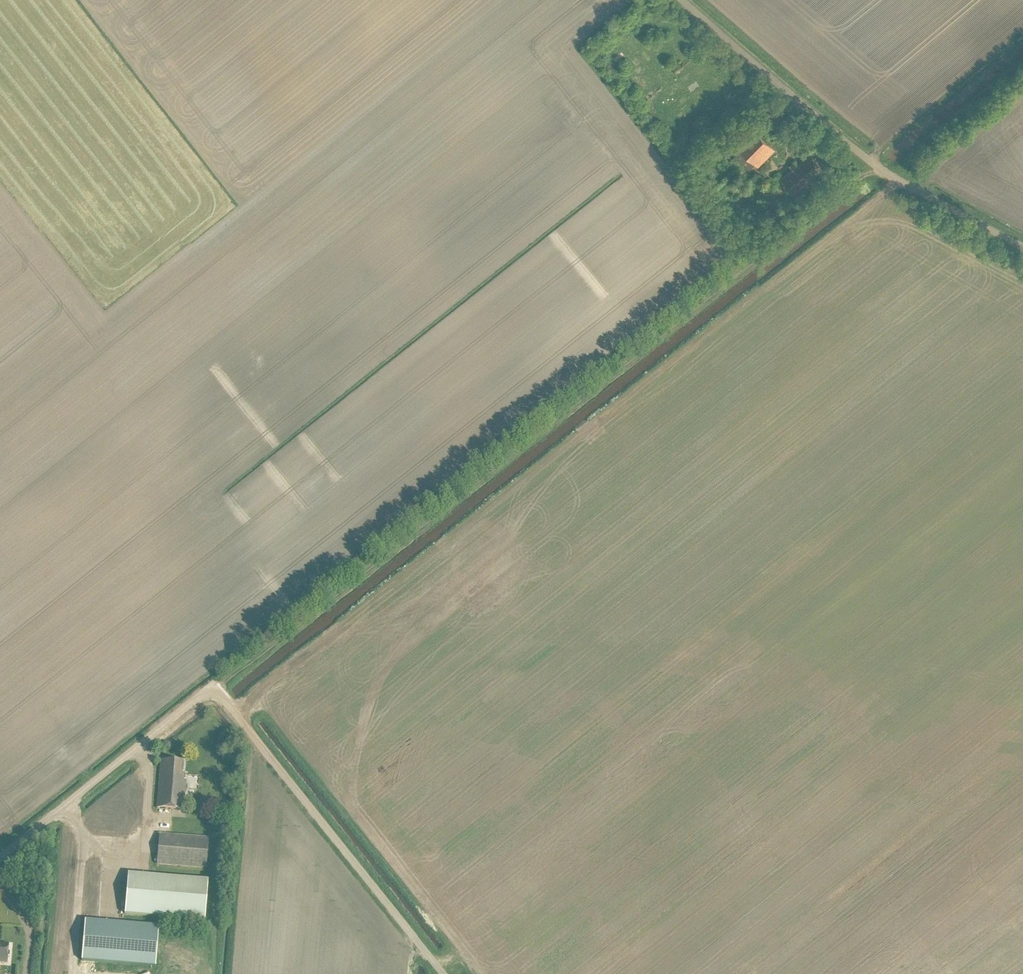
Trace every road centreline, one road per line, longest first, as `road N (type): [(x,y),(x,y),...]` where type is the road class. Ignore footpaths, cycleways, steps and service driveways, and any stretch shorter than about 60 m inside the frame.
road 1 (unclassified): [(0,857),(201,696),(213,694),(443,973)]
road 2 (unclassified): [(1022,246),(884,171),(685,0)]

